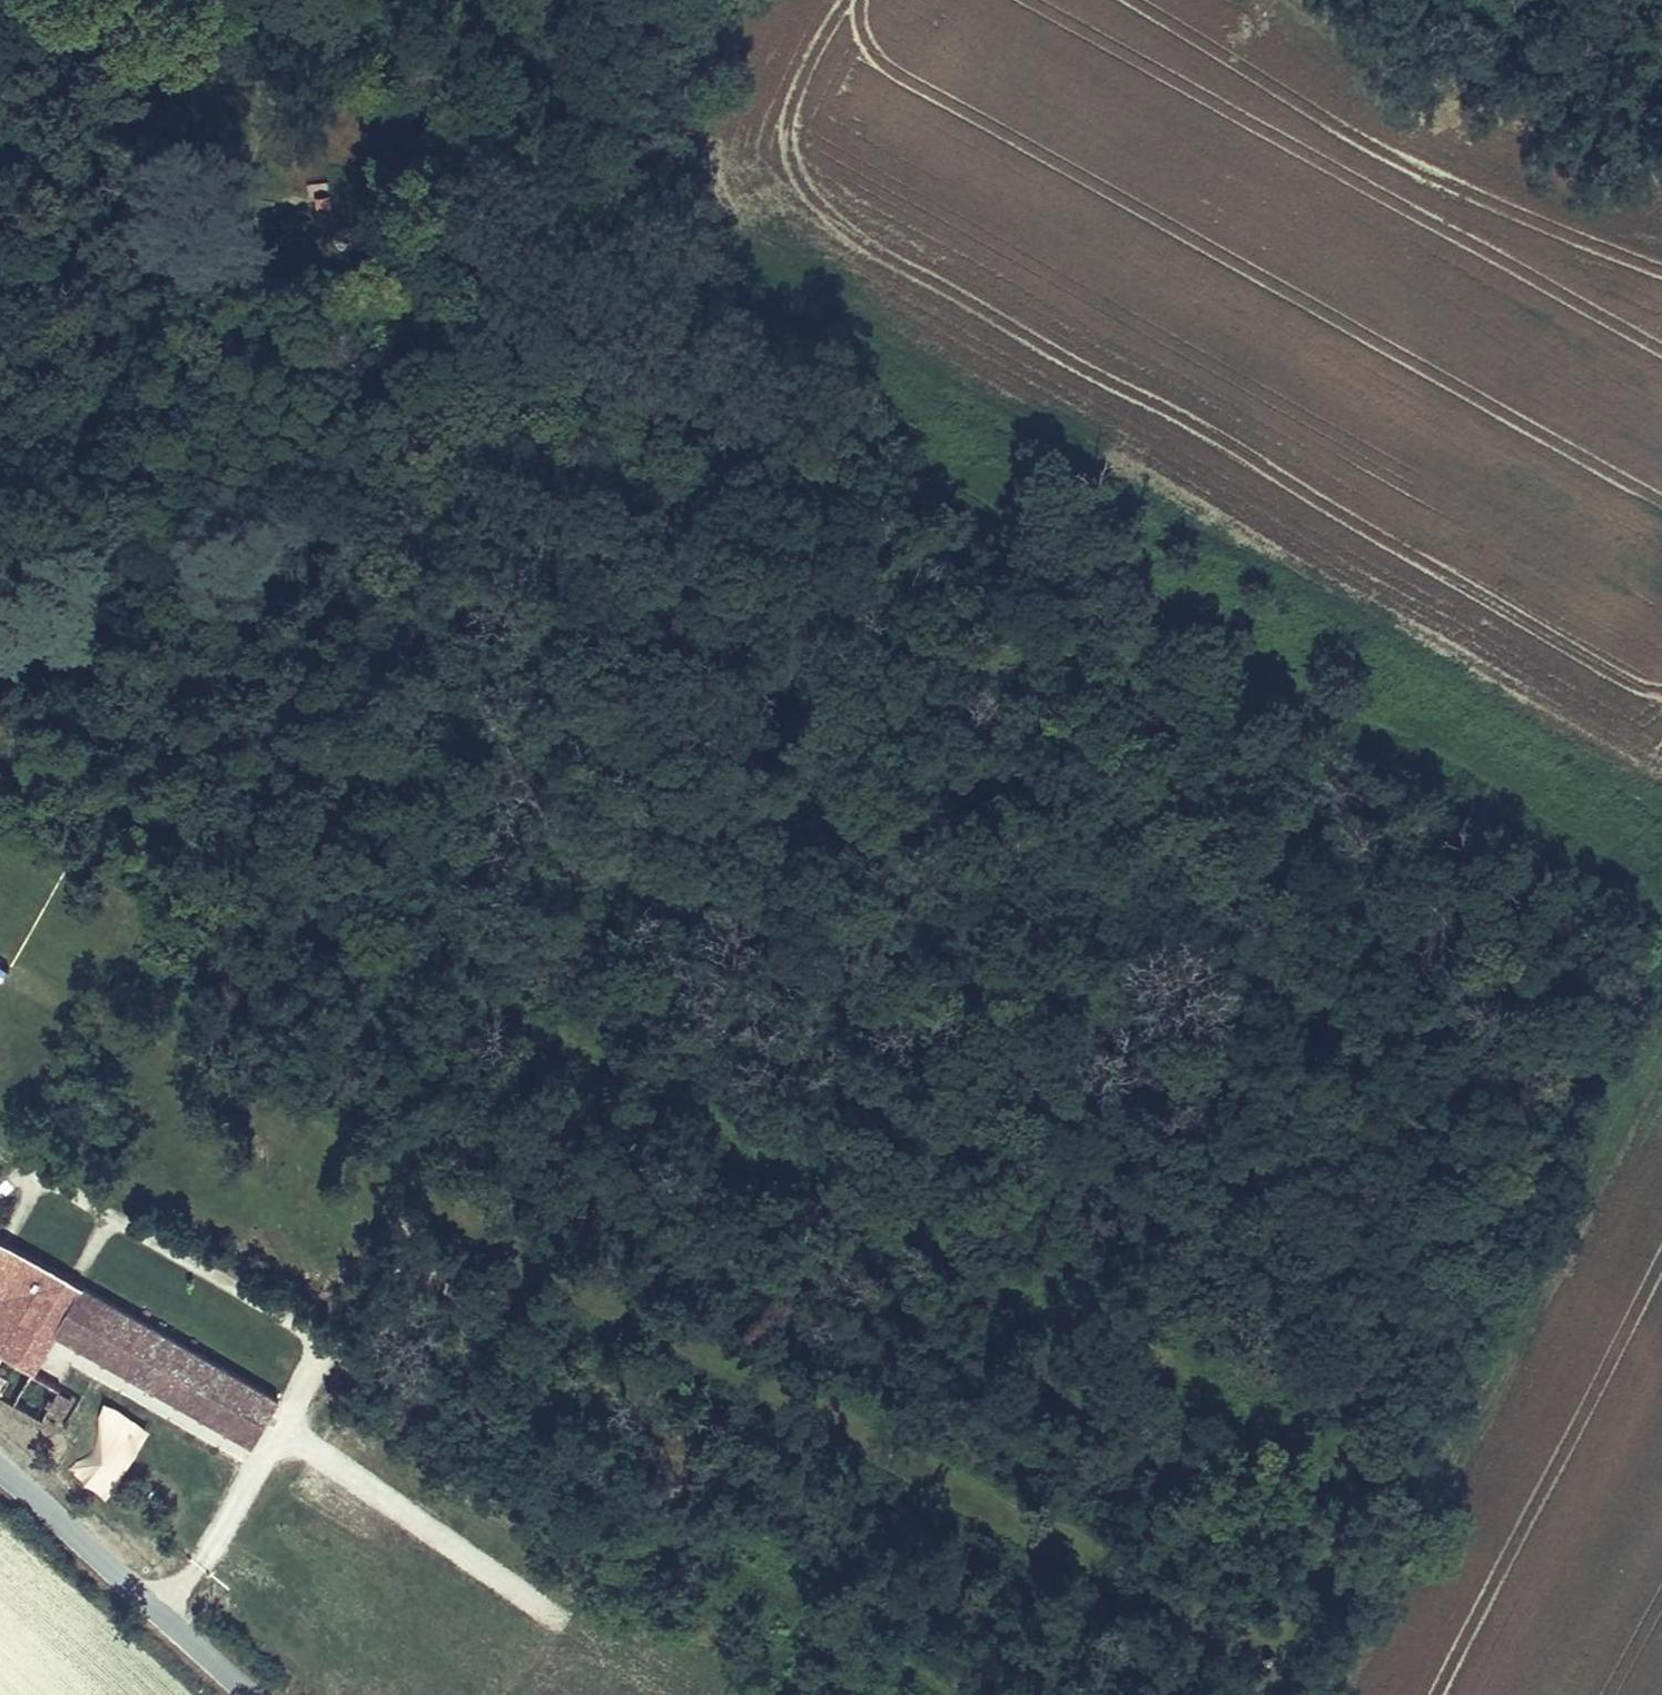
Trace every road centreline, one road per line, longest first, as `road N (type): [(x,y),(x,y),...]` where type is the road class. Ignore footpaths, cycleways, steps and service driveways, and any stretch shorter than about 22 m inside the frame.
road 1 (track): [(321,1363),(377,1369),(960,1694)]
road 2 (track): [(0,421),(222,99),(82,0)]
road 3 (tertiary): [(247,1694),(0,1471)]
road 4 (track): [(1259,1694),(1321,1586)]

